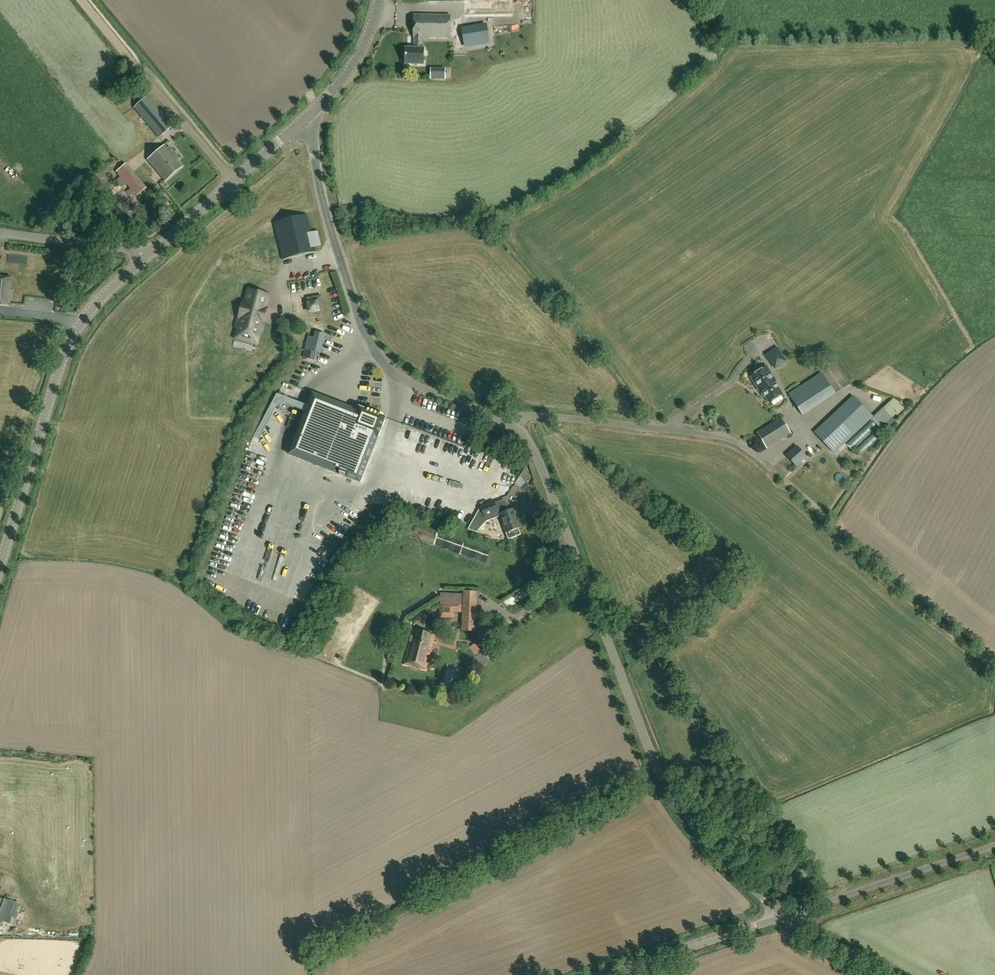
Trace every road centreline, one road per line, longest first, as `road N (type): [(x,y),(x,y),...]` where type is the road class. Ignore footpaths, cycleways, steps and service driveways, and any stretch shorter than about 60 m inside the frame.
road 1 (unclassified): [(784,918),(711,846),(666,785),(523,433),(510,419),(412,385),(376,353),(327,215),(312,115)]
road 2 (secondary): [(0,568),(69,343),(149,254)]
road 3 (secondary): [(149,254),(312,115)]
road 4 (unclassified): [(613,974),(784,918)]
road 5 (unclassified): [(149,254),(0,232)]
road 6 (track): [(177,115),(81,0)]
road 7 (secondary): [(312,115),(353,66),(379,0)]

